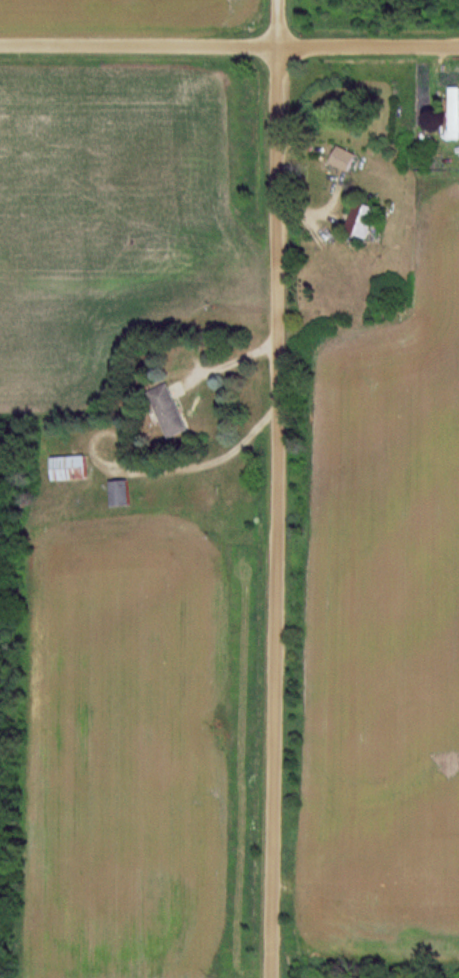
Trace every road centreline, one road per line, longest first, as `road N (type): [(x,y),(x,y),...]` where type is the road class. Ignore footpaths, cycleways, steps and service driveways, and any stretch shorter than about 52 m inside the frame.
road 1 (residential): [(271,977),(277,0)]
road 2 (residential): [(458,46),(0,45)]

